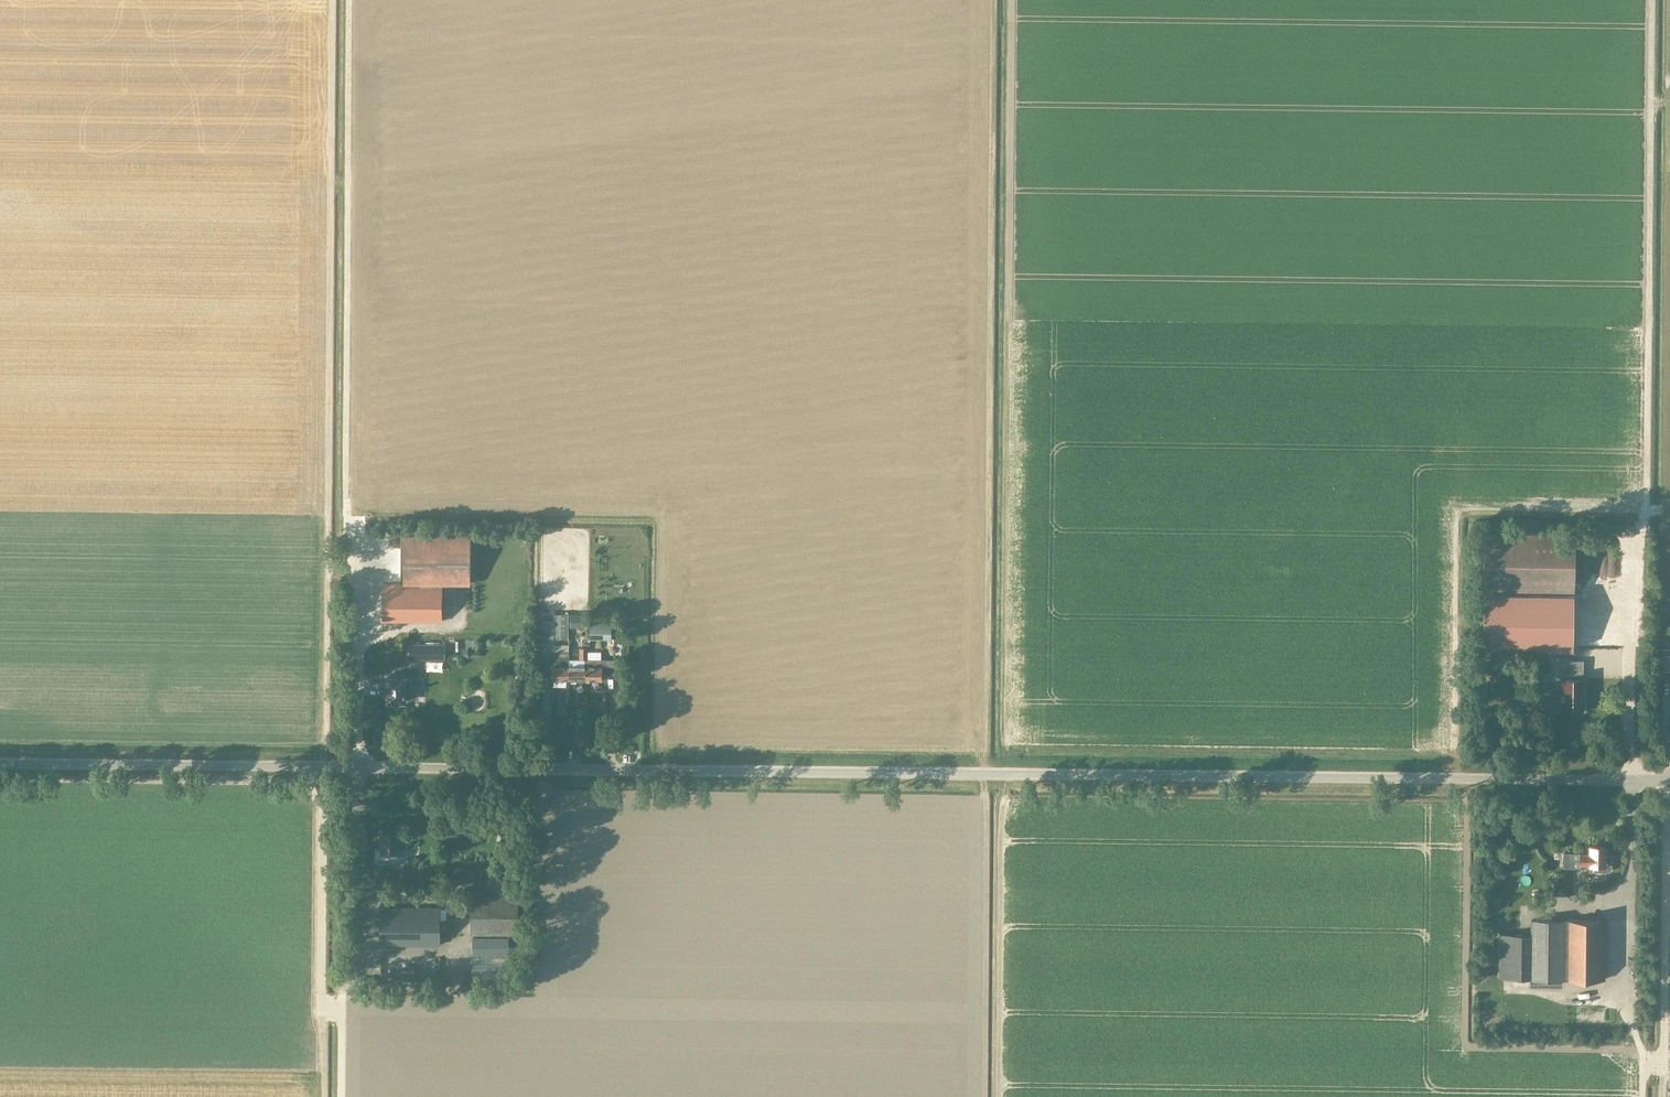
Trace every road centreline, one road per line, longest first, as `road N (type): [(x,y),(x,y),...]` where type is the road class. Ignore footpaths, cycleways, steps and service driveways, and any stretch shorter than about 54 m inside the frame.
road 1 (unclassified): [(1669,781),(0,763)]

